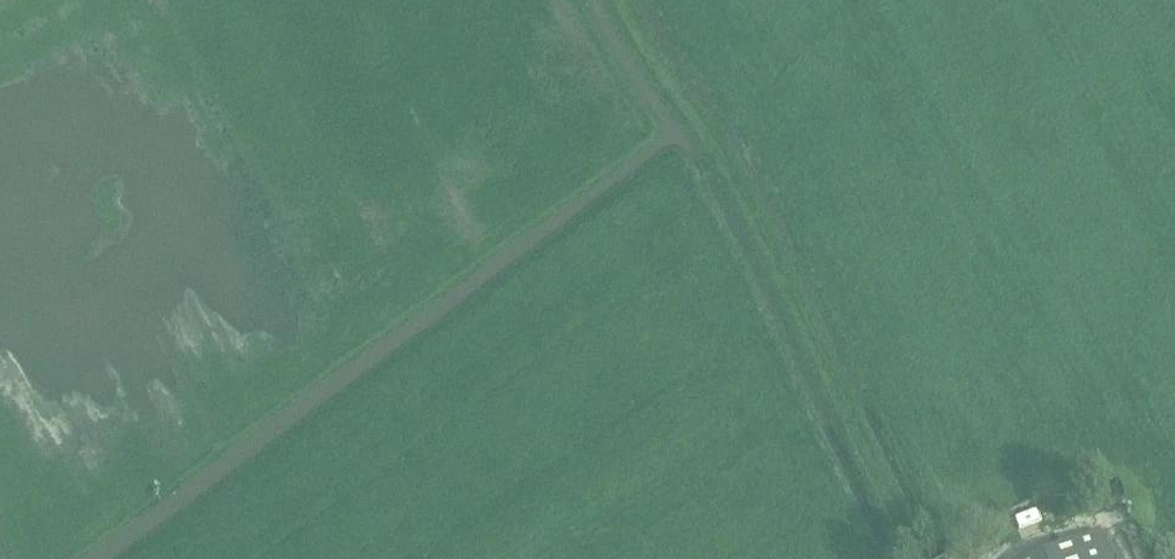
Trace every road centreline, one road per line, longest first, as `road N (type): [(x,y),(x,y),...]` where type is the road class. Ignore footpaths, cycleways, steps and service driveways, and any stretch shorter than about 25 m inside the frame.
road 1 (track): [(918,558),(711,137),(655,66),(620,0)]

